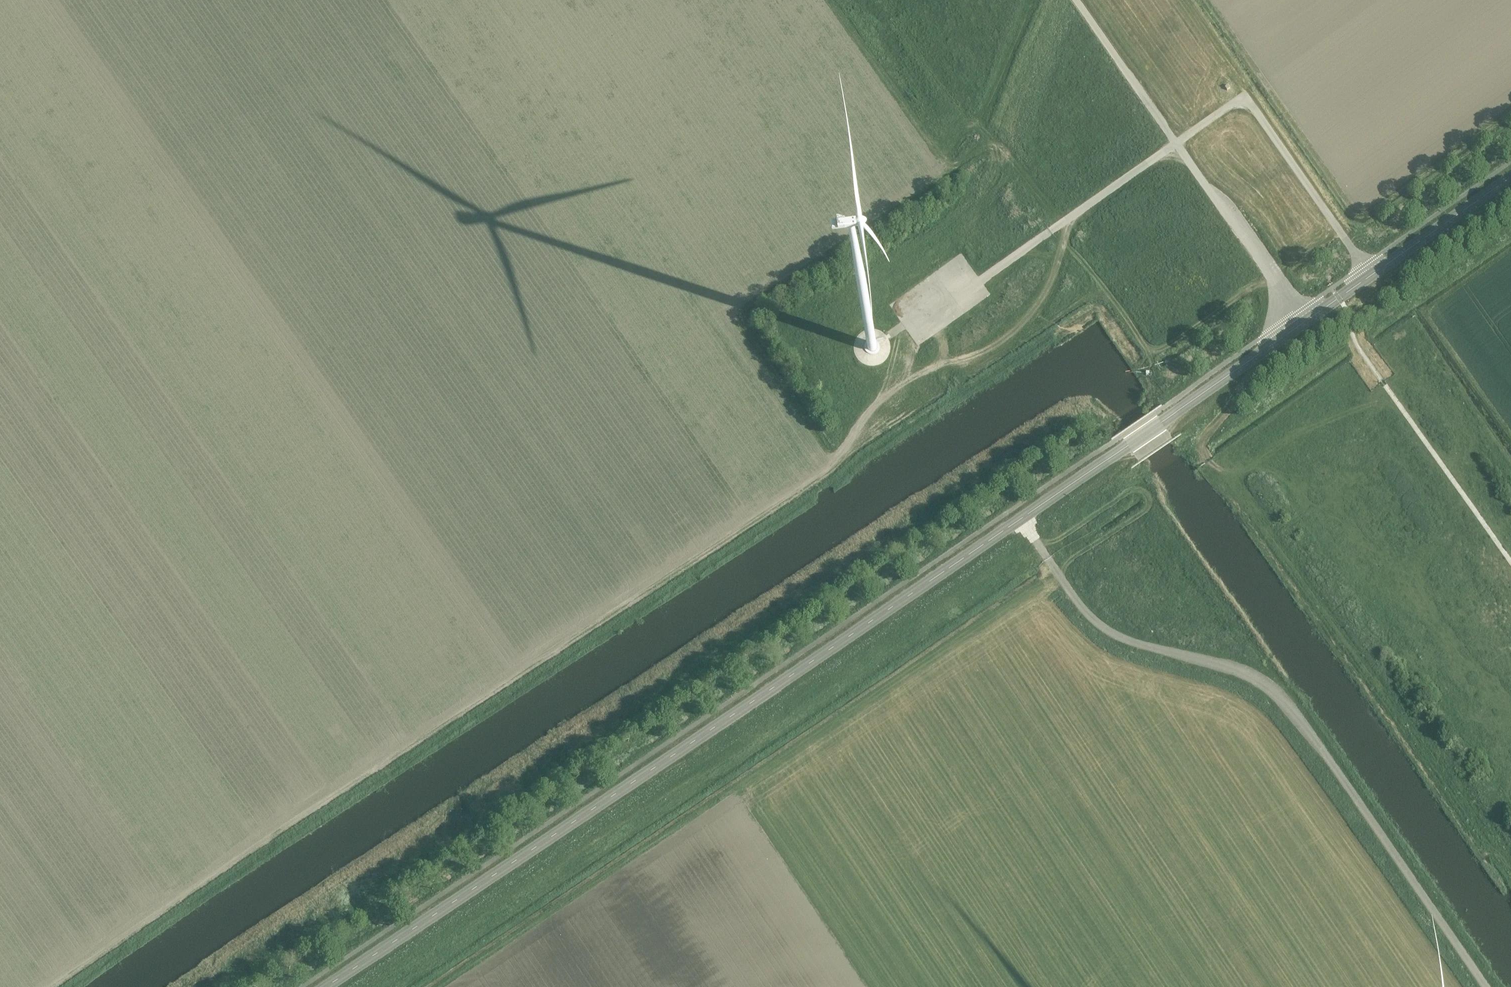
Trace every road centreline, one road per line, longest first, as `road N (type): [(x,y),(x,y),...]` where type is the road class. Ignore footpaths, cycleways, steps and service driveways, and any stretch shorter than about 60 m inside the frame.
road 1 (unclassified): [(325,986),(1510,175)]

